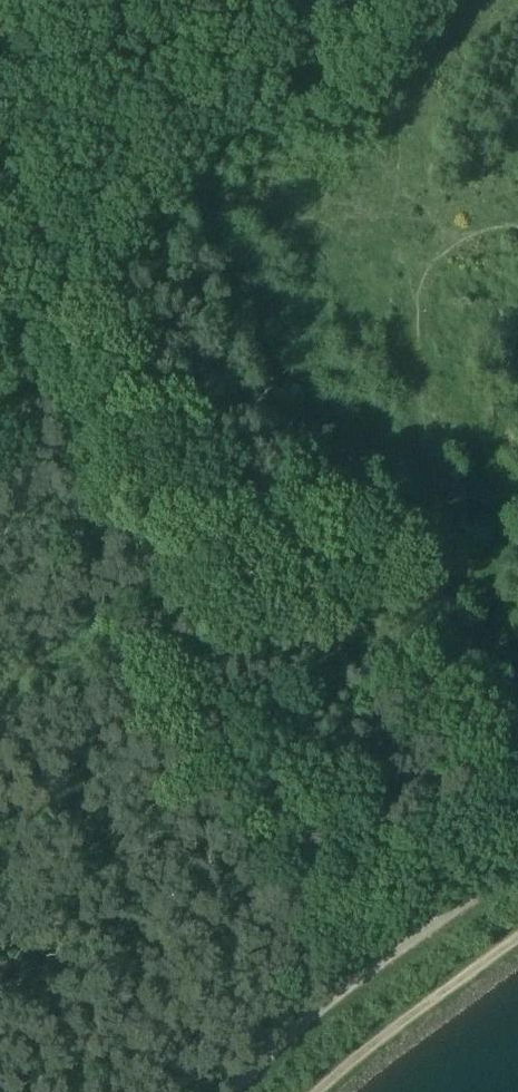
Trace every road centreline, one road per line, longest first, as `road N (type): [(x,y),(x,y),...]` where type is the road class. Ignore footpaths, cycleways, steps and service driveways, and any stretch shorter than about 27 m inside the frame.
road 1 (track): [(517,927),(310,1091)]

